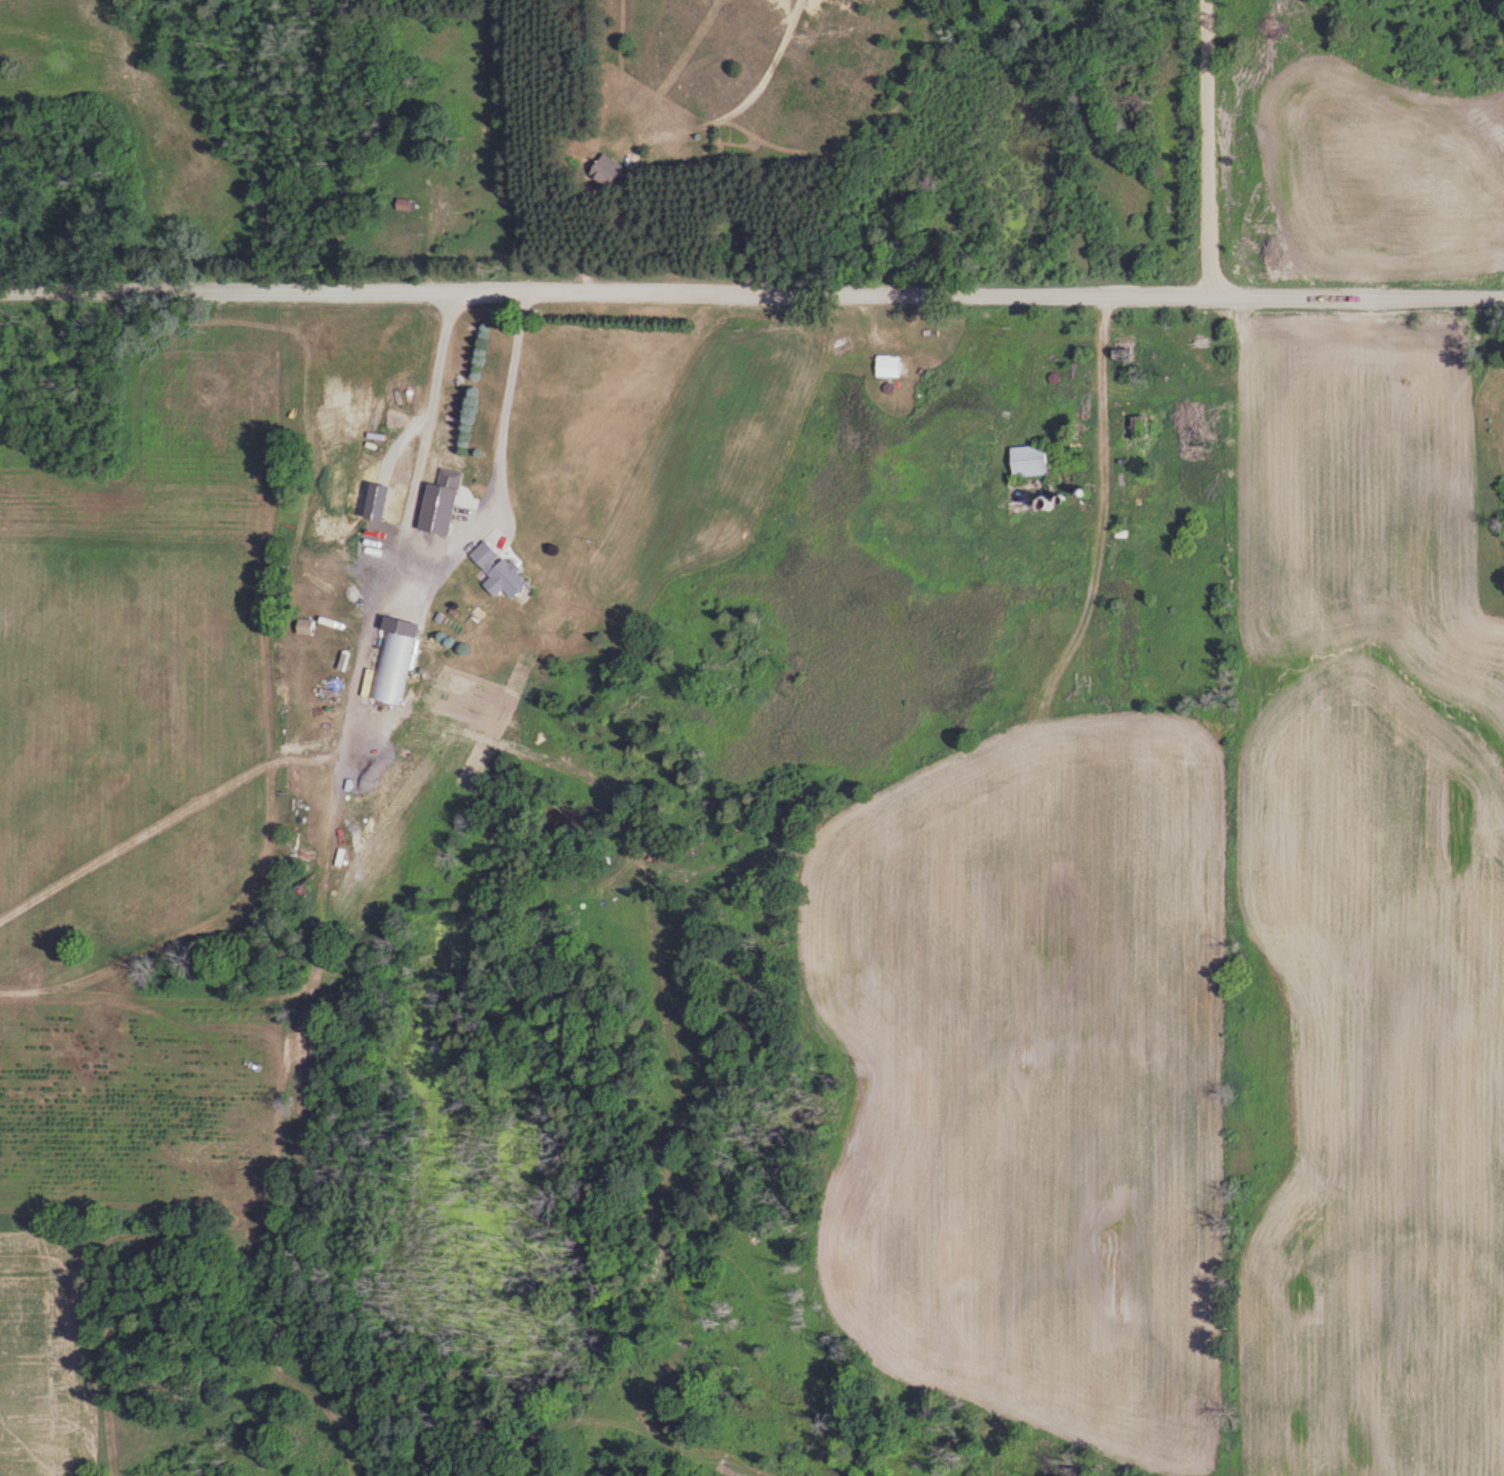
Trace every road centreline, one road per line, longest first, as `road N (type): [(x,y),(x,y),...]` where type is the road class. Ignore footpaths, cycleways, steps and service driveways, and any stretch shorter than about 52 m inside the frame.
road 1 (residential): [(1503,300),(0,291)]
road 2 (track): [(1209,297),(1207,0)]

